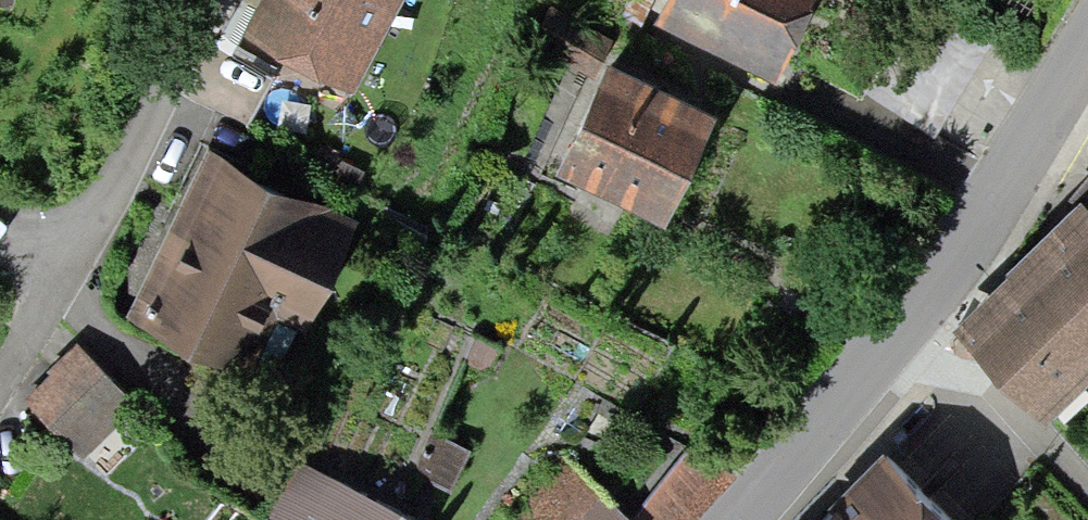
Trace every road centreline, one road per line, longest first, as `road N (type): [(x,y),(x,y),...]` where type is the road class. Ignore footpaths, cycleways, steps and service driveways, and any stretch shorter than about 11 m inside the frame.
road 1 (tertiary): [(725,519),(898,338),(1087,56)]
road 2 (residential): [(195,0),(71,270)]

